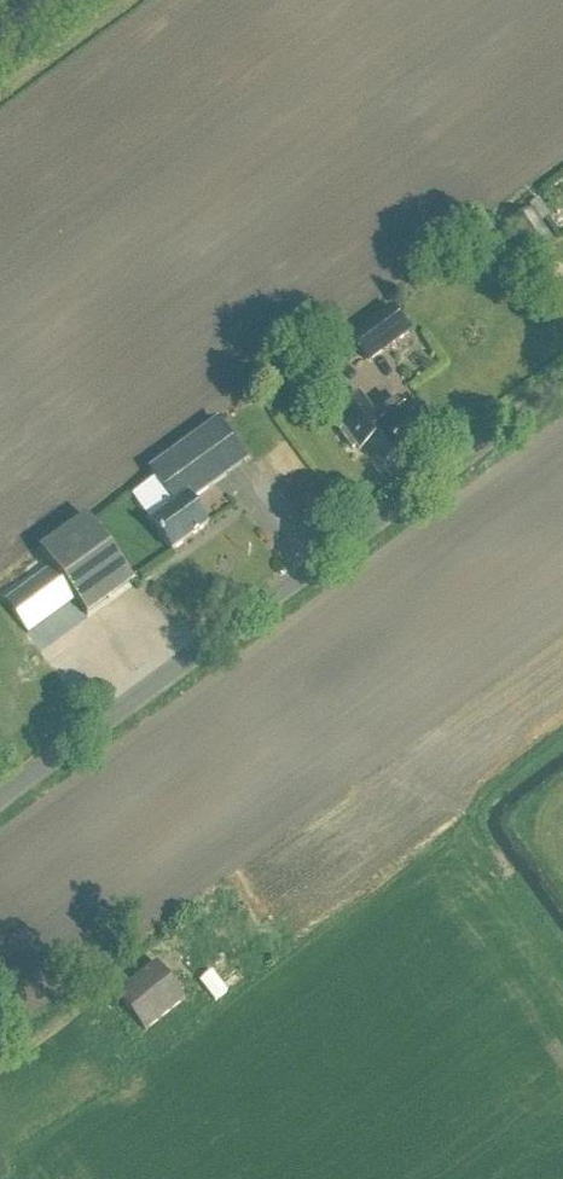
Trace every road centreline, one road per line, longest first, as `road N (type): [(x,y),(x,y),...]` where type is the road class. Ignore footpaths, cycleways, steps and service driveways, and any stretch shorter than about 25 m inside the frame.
road 1 (unclassified): [(0,799),(562,384)]

